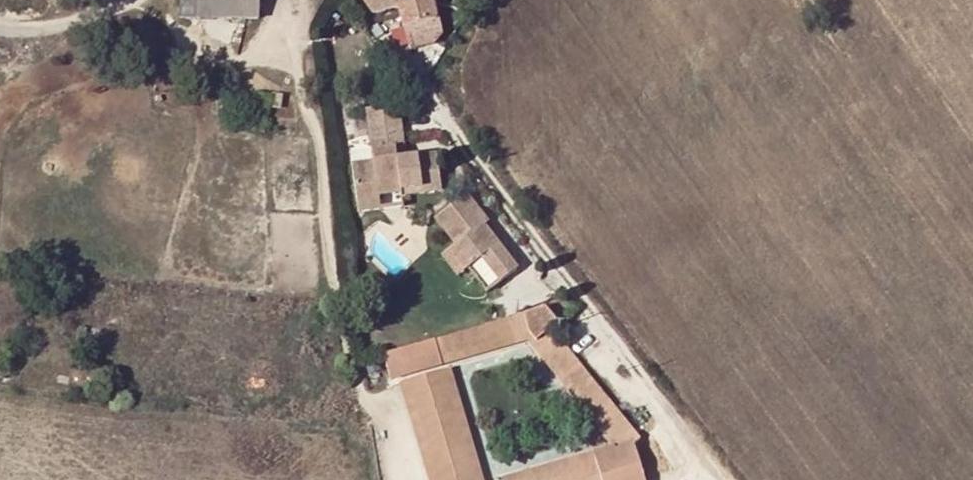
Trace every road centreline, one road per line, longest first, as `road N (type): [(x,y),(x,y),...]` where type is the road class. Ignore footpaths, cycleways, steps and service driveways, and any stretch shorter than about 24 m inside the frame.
road 1 (track): [(717,479),(427,94),(423,78)]
road 2 (track): [(115,0),(63,22),(0,25)]

